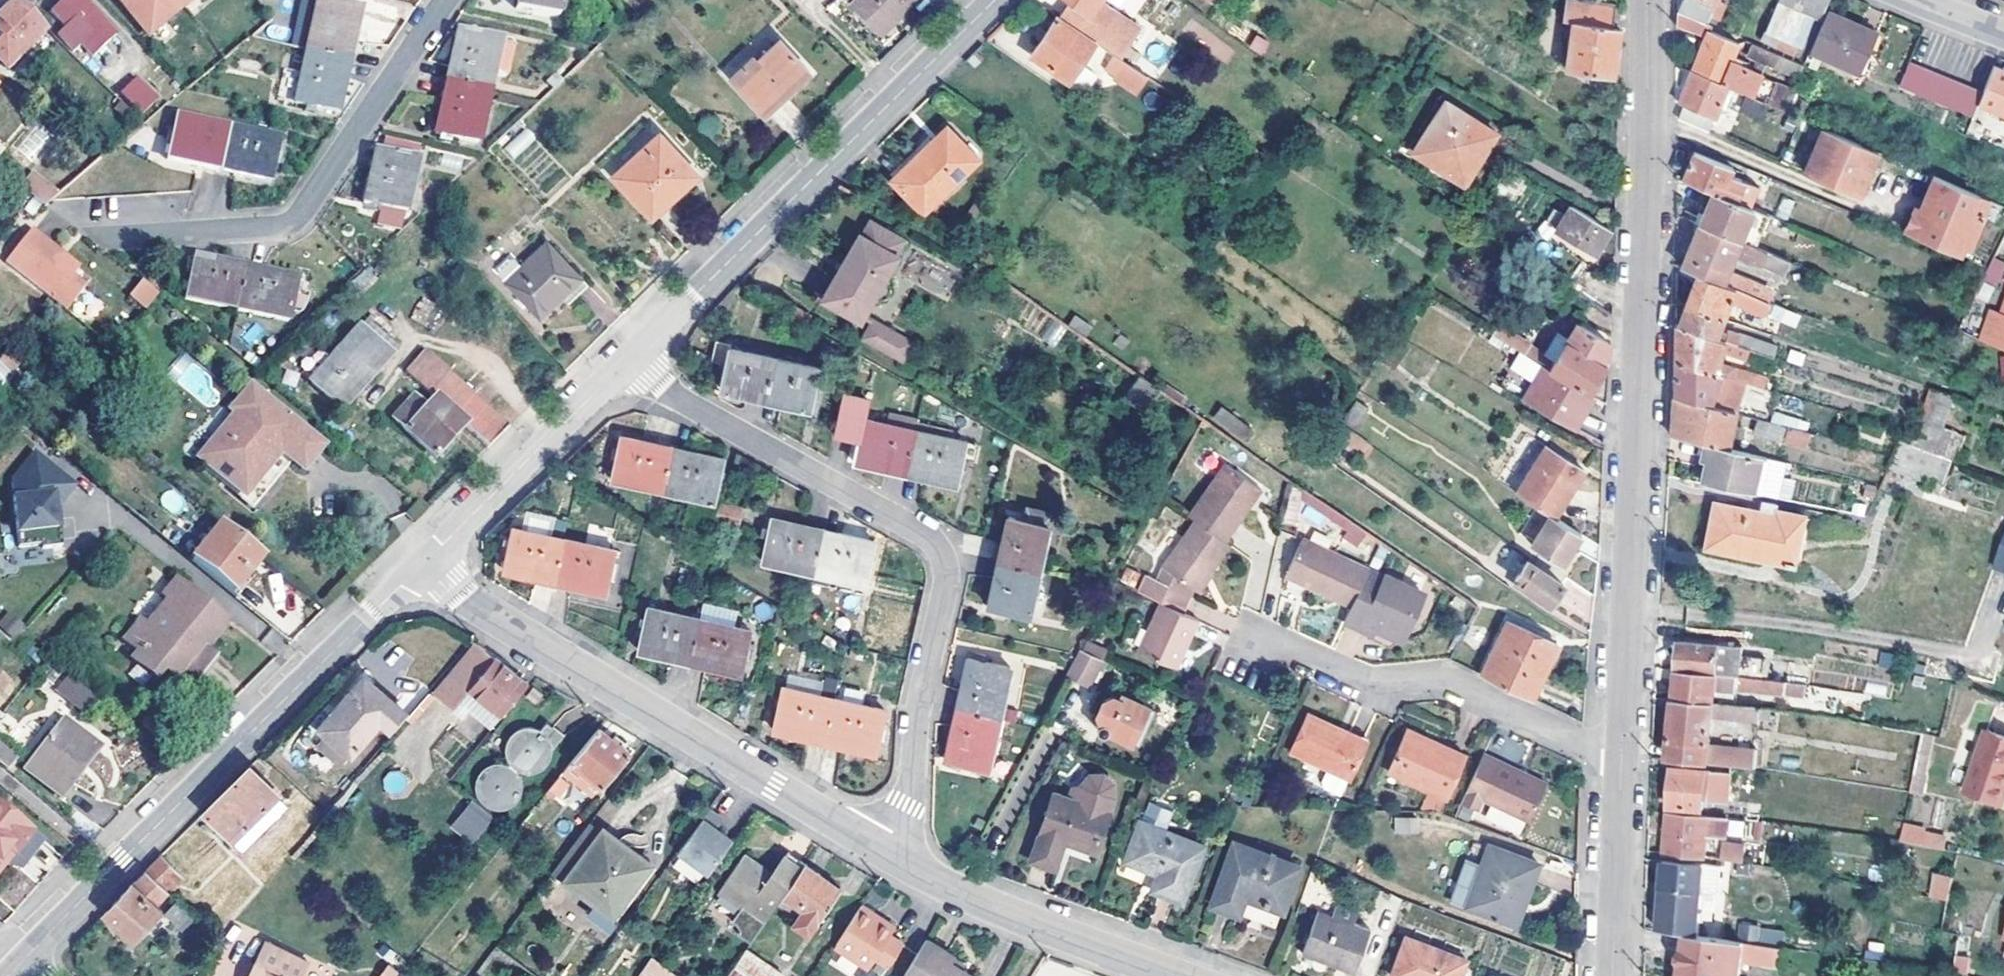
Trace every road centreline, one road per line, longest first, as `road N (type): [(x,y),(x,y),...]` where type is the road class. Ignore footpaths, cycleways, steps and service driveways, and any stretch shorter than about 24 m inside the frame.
road 1 (tertiary): [(1621,759),(1647,0)]
road 2 (residential): [(893,852),(955,547),(617,364)]
road 3 (residential): [(27,956),(422,563)]
road 4 (residential): [(893,852),(422,563)]
road 5 (residential): [(617,364),(795,205),(999,0)]
road 6 (residential): [(443,0),(287,227),(113,239)]
road 7 (residential): [(1259,645),(1369,685),(1444,688),(1621,759)]
road 8 (residential): [(1160,975),(990,909),(893,852)]
road 9 (residential): [(422,563),(617,364)]
road 10 (tertiary): [(1612,975),(1621,759)]

